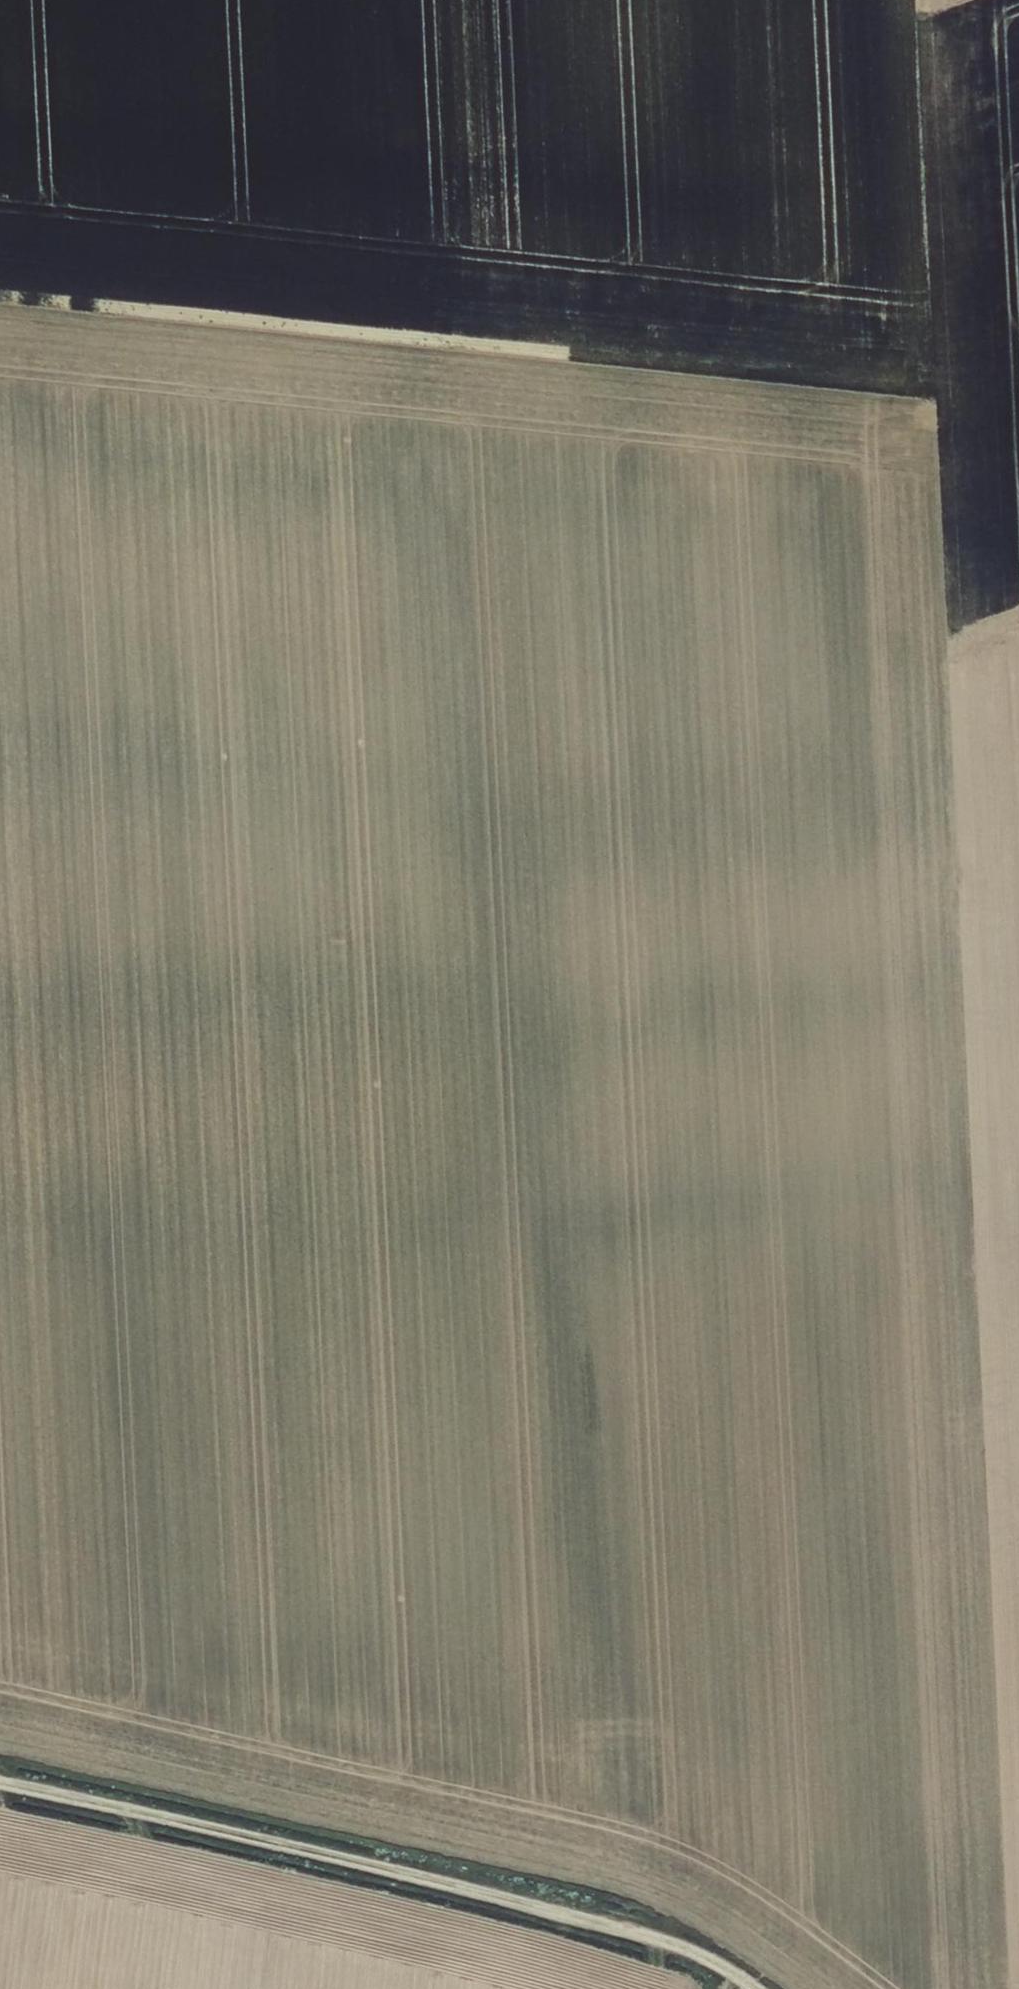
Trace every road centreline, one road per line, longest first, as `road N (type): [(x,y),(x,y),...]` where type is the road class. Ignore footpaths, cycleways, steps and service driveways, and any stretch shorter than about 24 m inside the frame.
road 1 (track): [(754,1988),(726,1967),(0,1788)]

